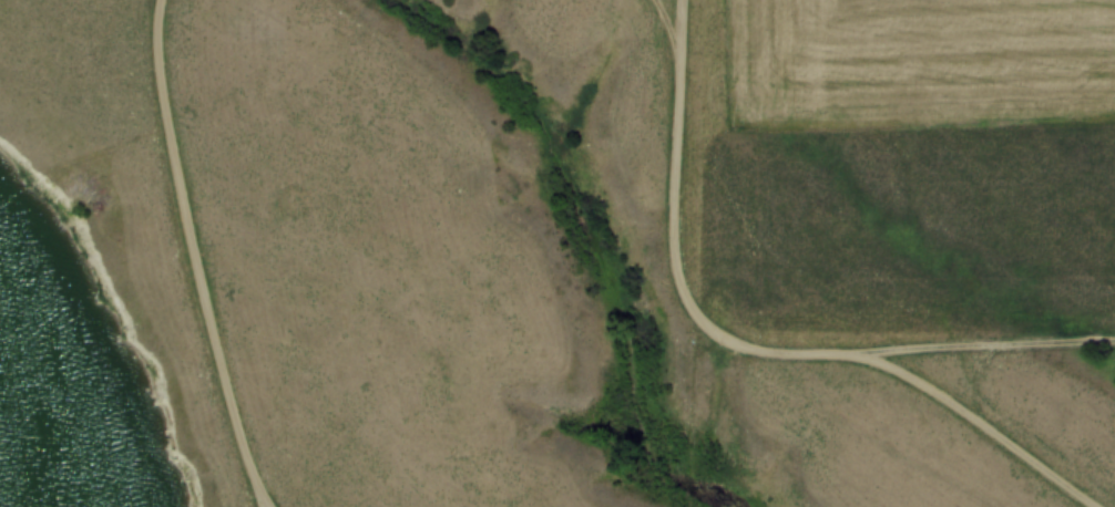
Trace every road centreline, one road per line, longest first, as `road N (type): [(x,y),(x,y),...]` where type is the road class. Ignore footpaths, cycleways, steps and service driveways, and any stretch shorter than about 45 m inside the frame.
road 1 (residential): [(1114,344),(824,348),(725,325),(685,276),(677,227),(681,0)]
road 2 (residential): [(259,506),(153,42),(160,0)]

